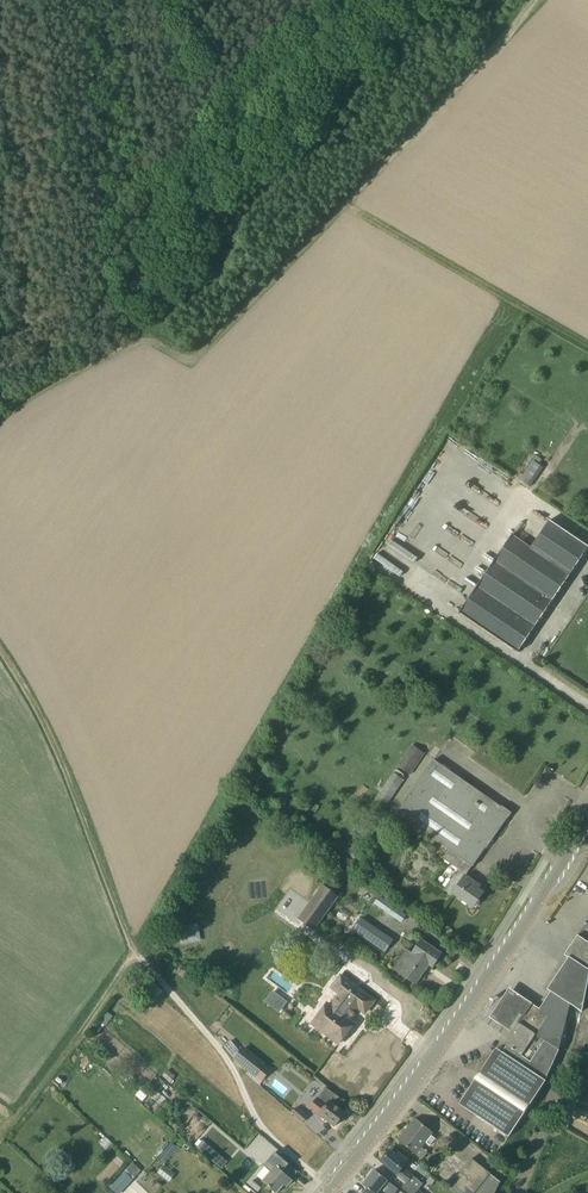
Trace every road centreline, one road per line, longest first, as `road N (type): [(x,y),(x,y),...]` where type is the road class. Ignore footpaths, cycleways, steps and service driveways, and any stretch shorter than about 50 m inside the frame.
road 1 (secondary): [(324,1192),(478,993),(587,822)]
road 2 (track): [(142,948),(31,706),(0,664)]
road 3 (track): [(321,1180),(266,1131),(233,1064),(142,948)]
road 4 (track): [(0,1126),(142,948)]

